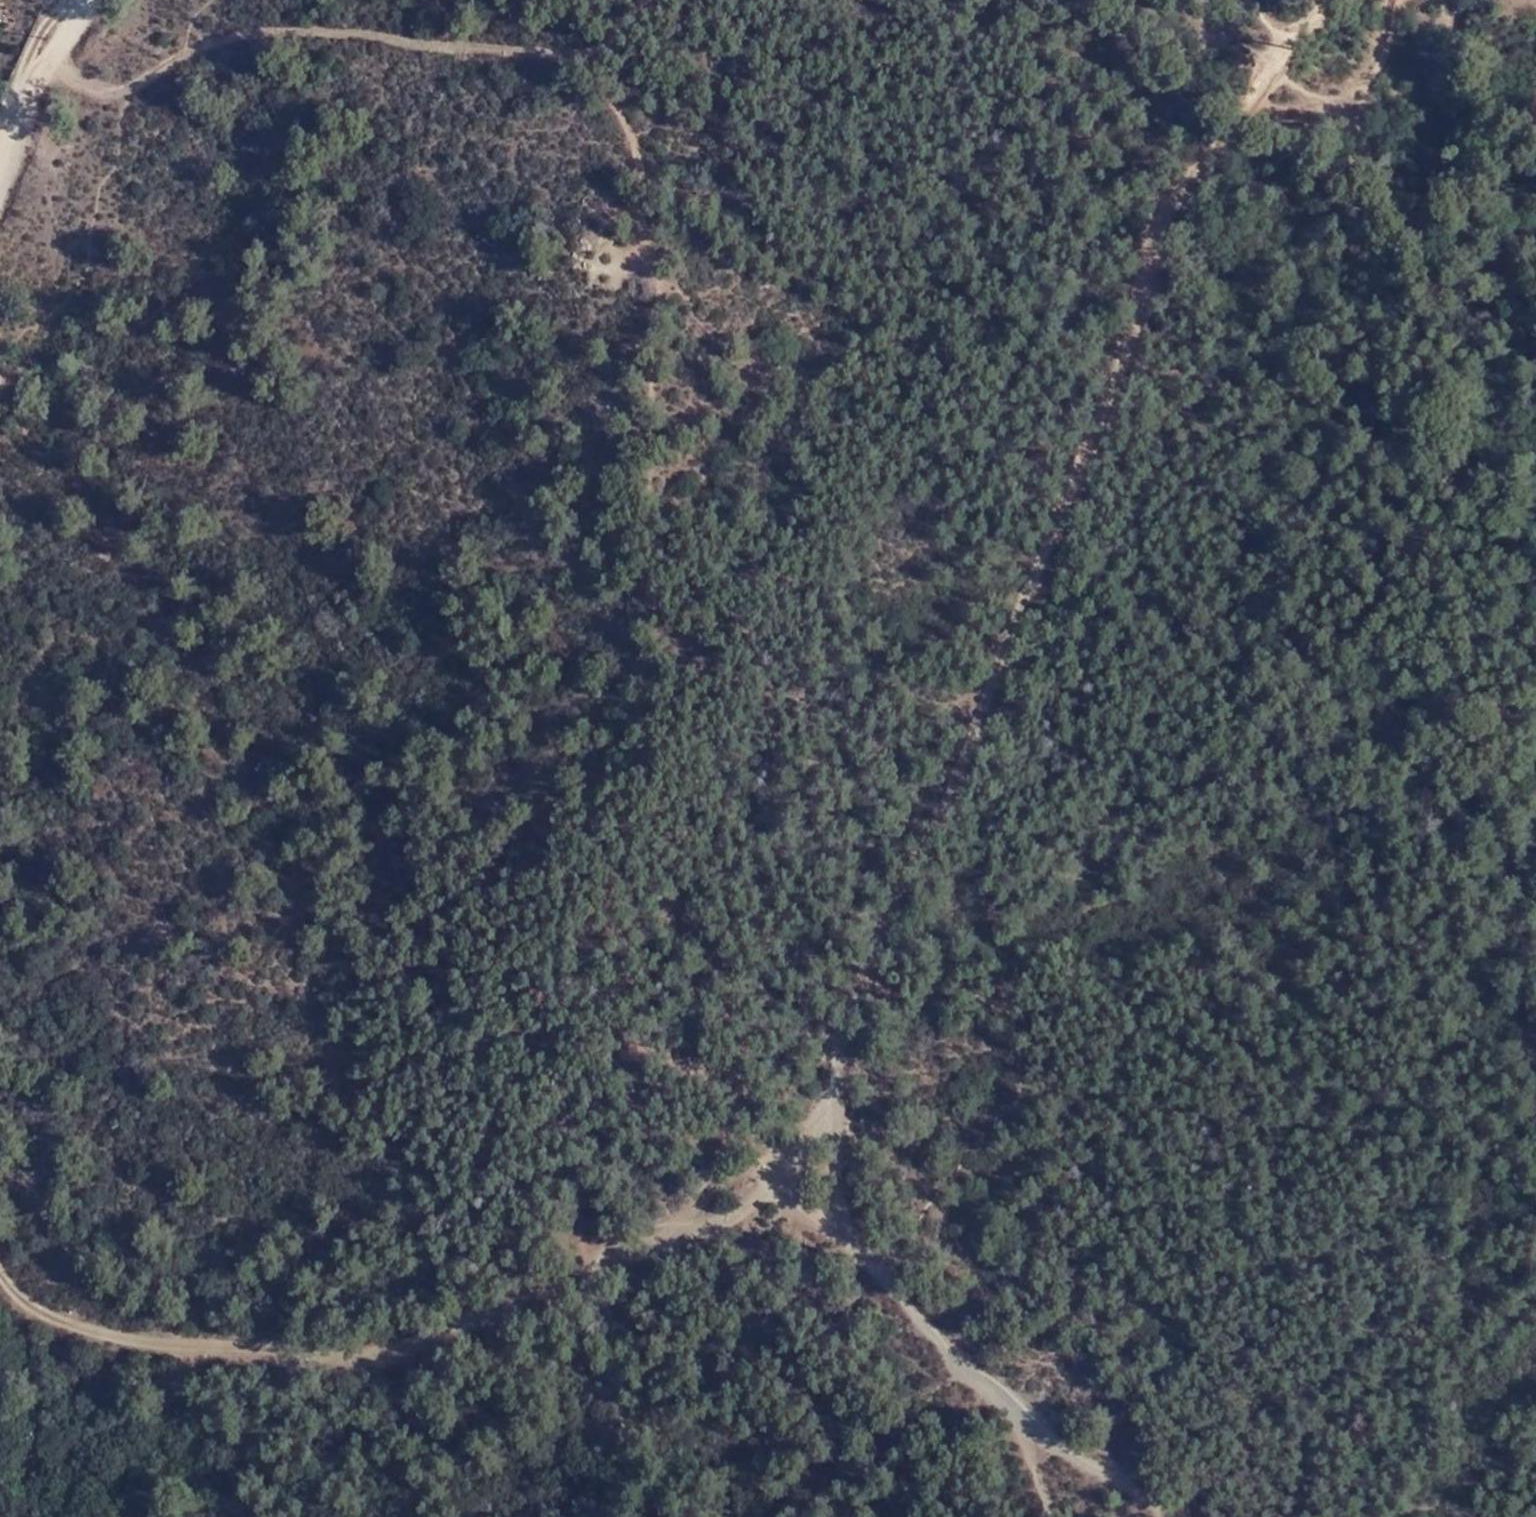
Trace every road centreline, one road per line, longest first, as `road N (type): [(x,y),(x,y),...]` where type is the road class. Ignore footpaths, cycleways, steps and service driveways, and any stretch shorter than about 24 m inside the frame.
road 1 (track): [(0,1262),(58,1318),(187,1345),(383,1340),(796,1190),(869,966),(972,745),(1165,224),(1323,0)]
road 2 (track): [(796,1190),(1023,1412),(1168,1516)]
road 3 (track): [(0,166),(44,69),(89,0)]

